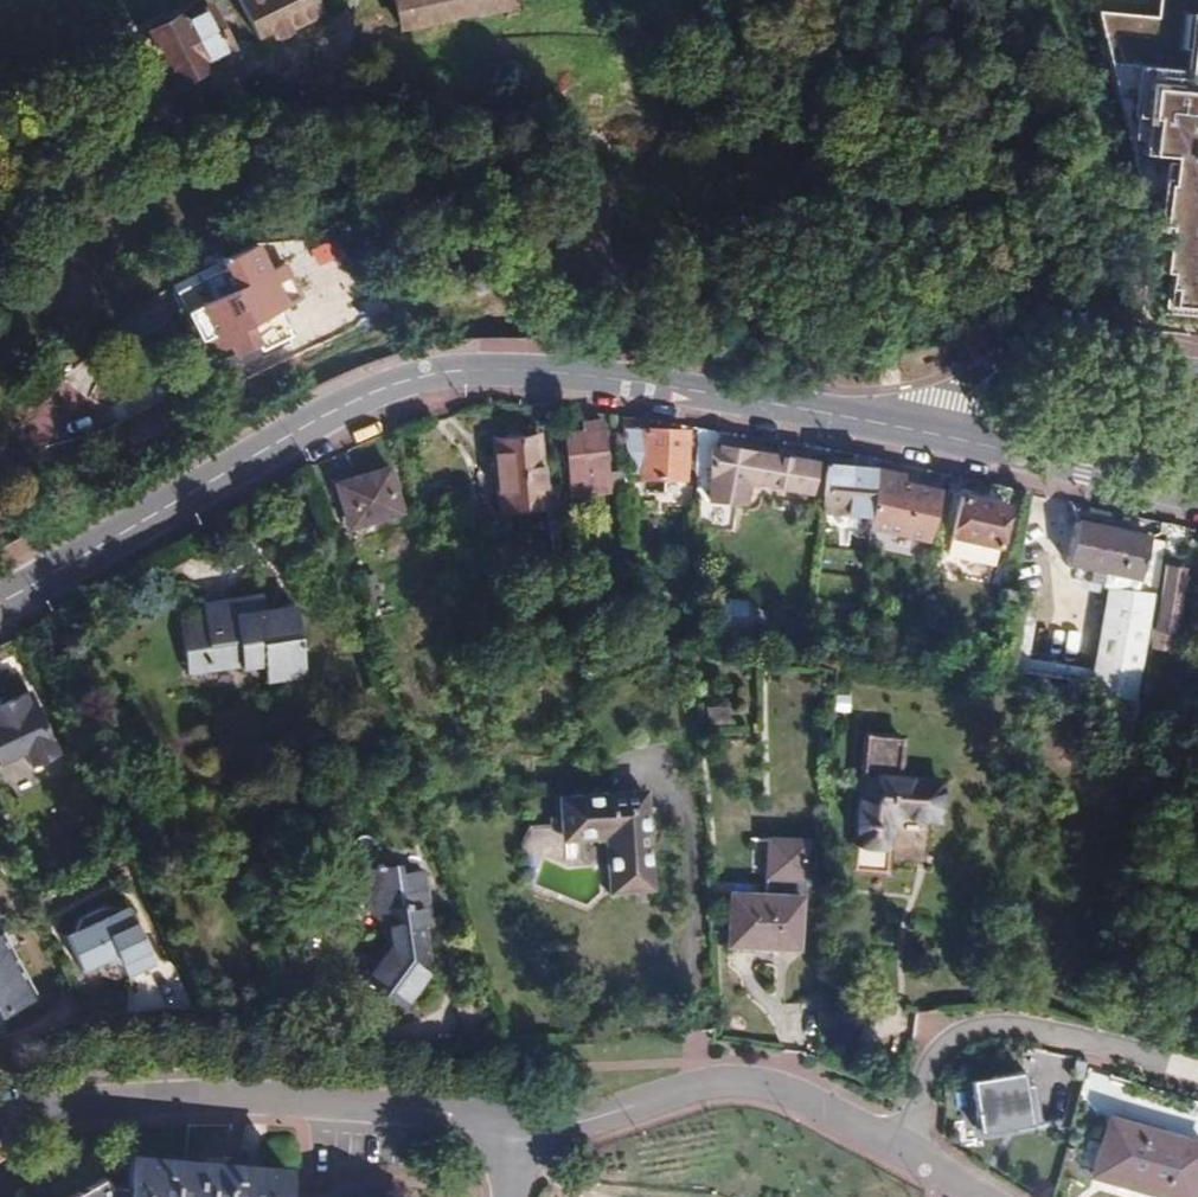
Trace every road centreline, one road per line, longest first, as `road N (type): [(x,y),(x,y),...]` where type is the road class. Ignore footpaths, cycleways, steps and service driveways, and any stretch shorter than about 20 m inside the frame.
road 1 (tertiary): [(945,430),(681,374),(513,357),(438,365),(0,600)]
road 2 (residential): [(0,1109),(40,1092),(257,1074),(517,1127)]
road 3 (residential): [(517,1127),(615,1114),(690,1083),(772,1091),(898,1150)]
road 4 (residential): [(1197,1079),(1024,1031),(972,1029),(928,1055),(898,1150)]
road 5 (residential): [(945,430),(997,376),(1040,355),(1073,349),(1197,362)]
road 6 (tertiary): [(1197,486),(945,430)]

